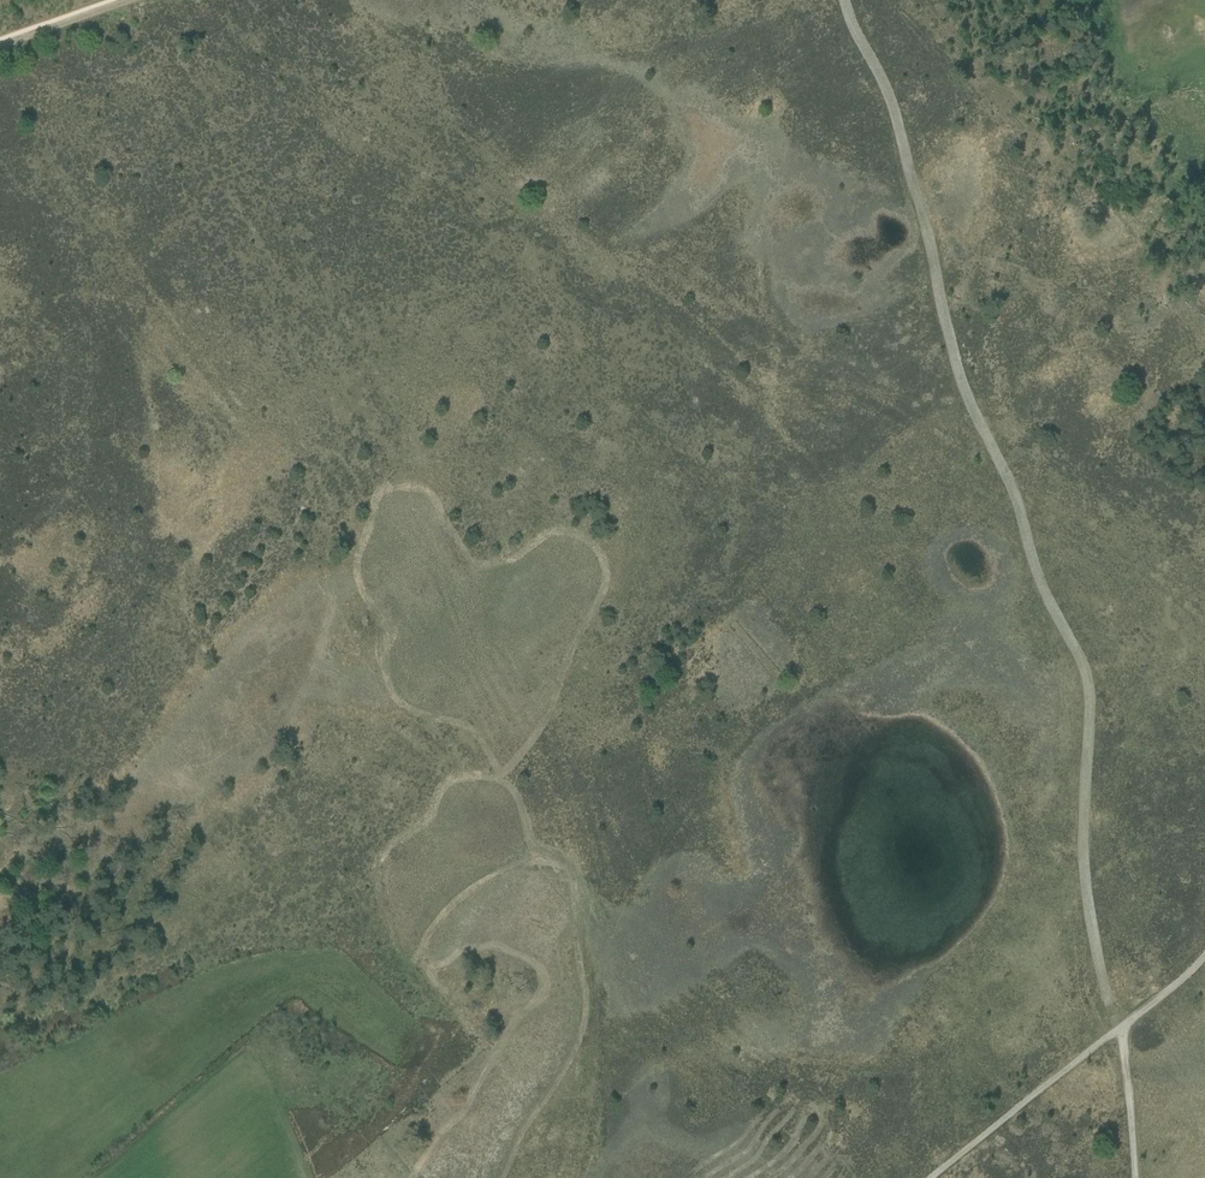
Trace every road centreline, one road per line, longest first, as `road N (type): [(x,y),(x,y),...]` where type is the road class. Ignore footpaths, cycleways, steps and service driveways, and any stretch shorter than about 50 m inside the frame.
road 1 (track): [(847,0),(892,98),(965,396),(1011,489),(1087,694),(1085,885),(1117,1031)]
road 2 (track): [(1117,1031),(930,1177)]
road 3 (track): [(1132,1177),(1123,1035),(1117,1031)]
road 4 (track): [(130,0),(0,45)]

